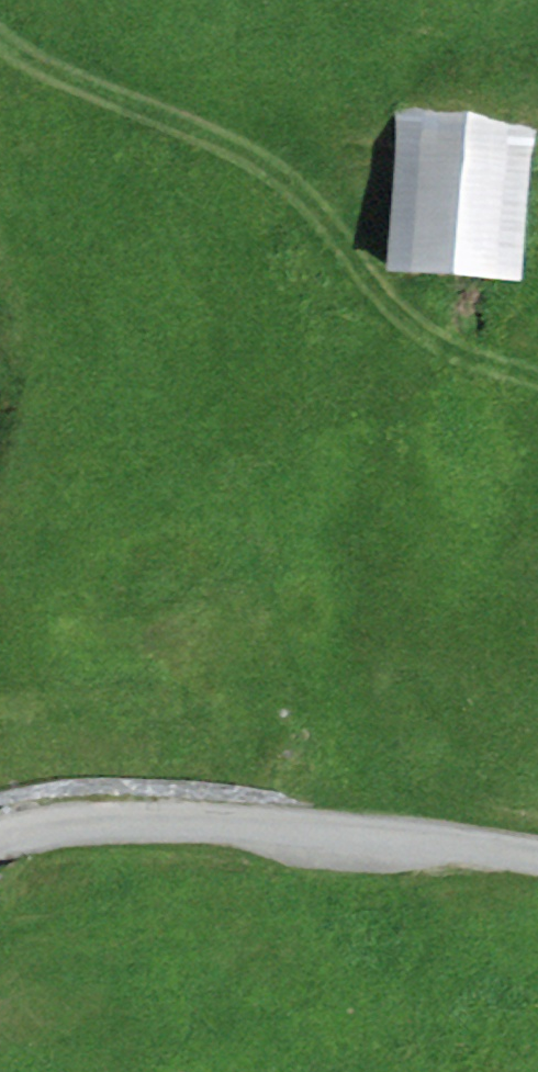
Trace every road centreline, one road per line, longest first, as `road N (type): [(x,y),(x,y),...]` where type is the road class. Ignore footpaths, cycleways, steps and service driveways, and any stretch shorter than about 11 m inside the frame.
road 1 (track): [(444,842),(155,449),(0,95)]
road 2 (tertiary): [(537,854),(138,821),(0,840)]
road 3 (track): [(466,292),(459,344),(537,373)]

